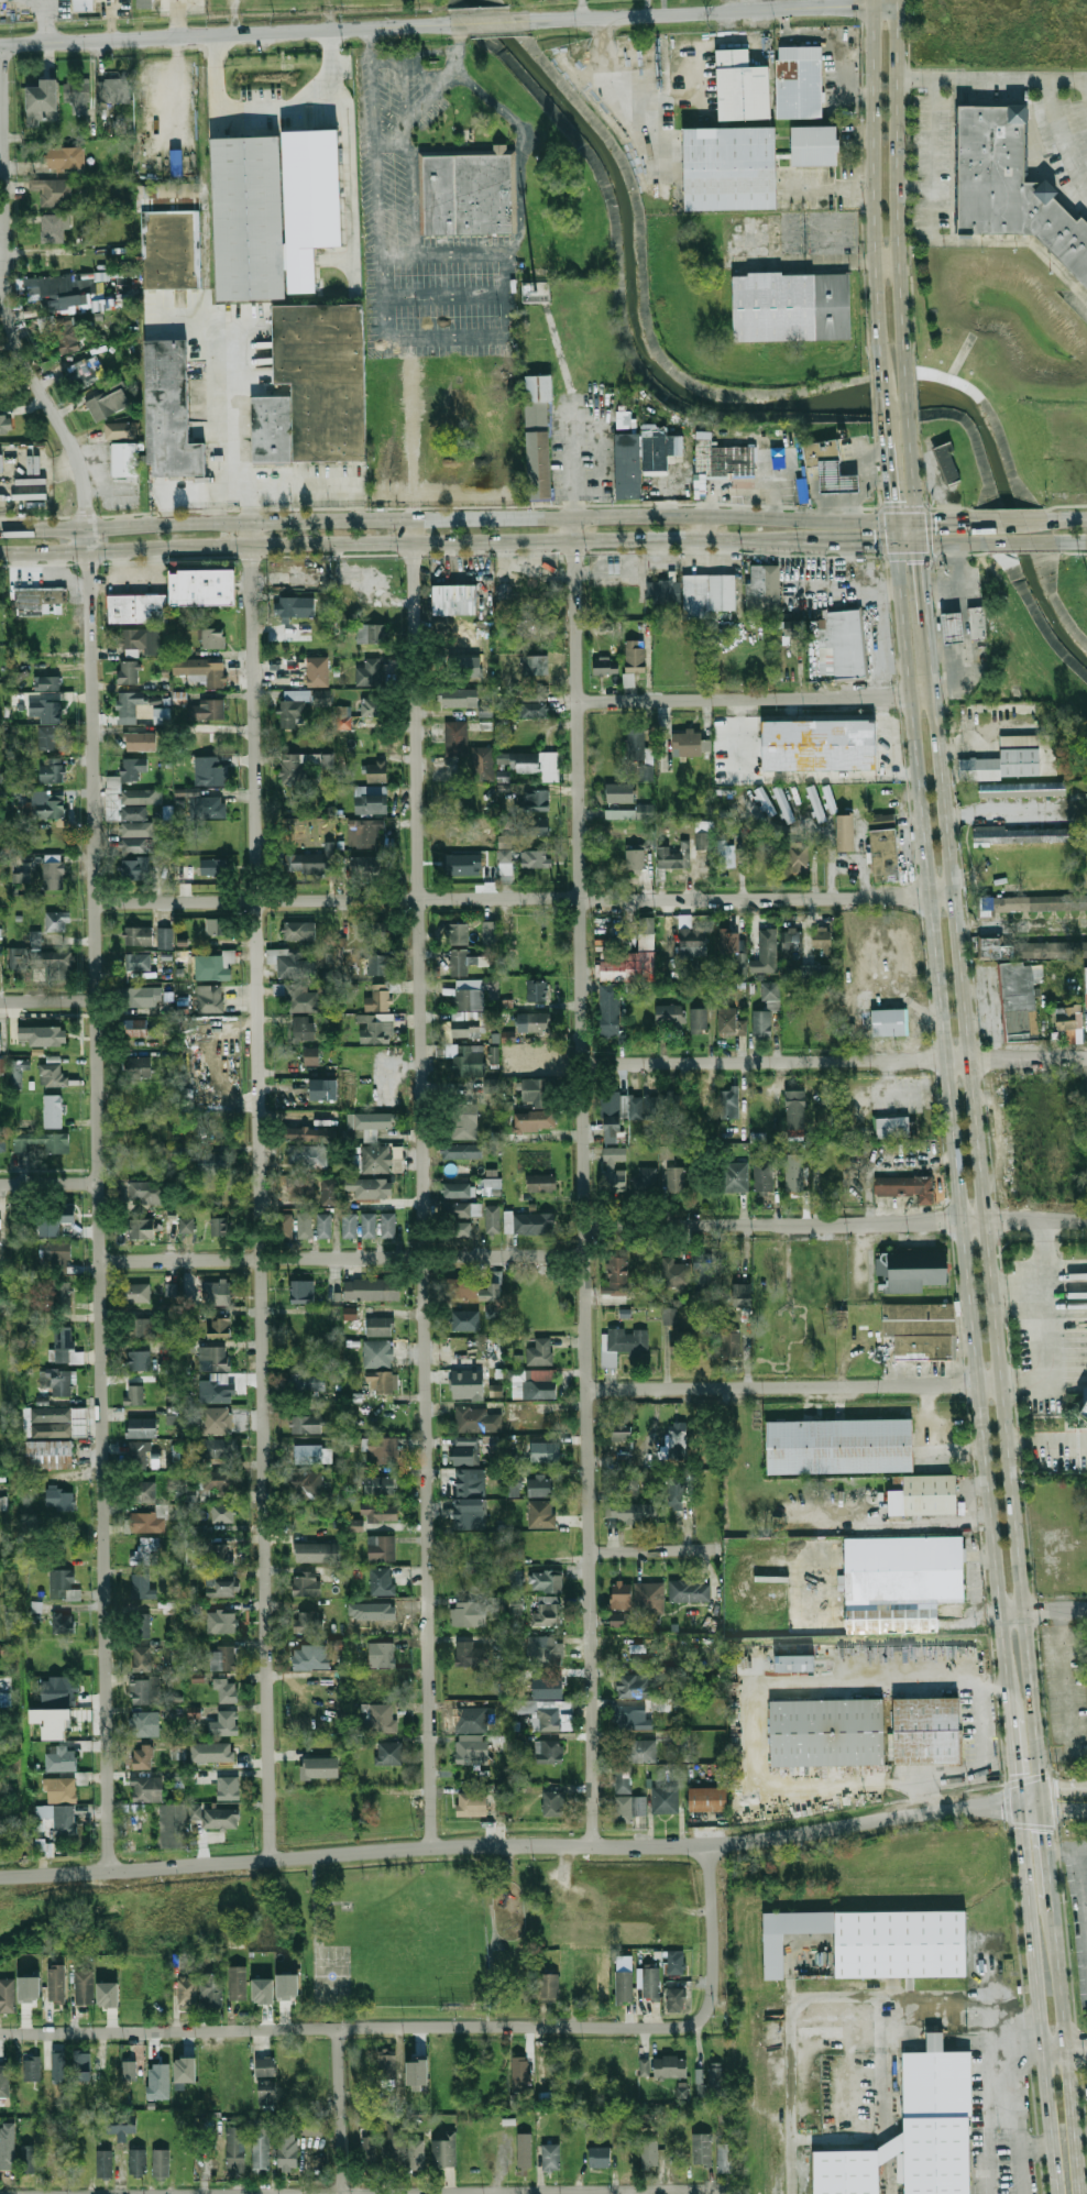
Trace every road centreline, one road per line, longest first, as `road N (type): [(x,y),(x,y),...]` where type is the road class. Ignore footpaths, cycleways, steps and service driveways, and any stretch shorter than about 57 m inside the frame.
road 1 (residential): [(108,1873),(85,493),(76,450),(24,360),(9,309),(0,88)]
road 2 (residential): [(270,1860),(252,523)]
road 3 (residential): [(430,1846),(415,518)]
road 4 (residential): [(591,1845),(575,519)]
road 5 (secondary): [(1042,1798),(925,624)]
road 6 (secondary): [(897,545),(1010,1719)]
road 7 (tertiary): [(0,1877),(430,1846),(758,1844),(1042,1798)]
road 8 (secondary): [(893,523),(415,518),(0,532)]
road 9 (residential): [(0,2034),(690,2026),(712,2000),(707,1845)]
road 10 (residential): [(96,904),(952,896)]
road 11 (secondary): [(0,552),(770,544)]
road 12 (residential): [(583,1064),(1086,1059)]
road 13 (residential): [(586,1230),(1086,1220)]
road 14 (residential): [(101,1261),(586,1257)]
road 15 (tertiary): [(448,24),(0,45)]
road 16 (secondary): [(1018,1803),(1059,2193)]
road 17 (residential): [(589,1390),(977,1385)]
road 18 (tertiary): [(531,20),(900,4)]
road 19 (secondary): [(870,0),(881,355)]
road 20 (secondary): [(905,353),(898,263),(900,0)]
road 21 (residential): [(579,702),(932,698)]
road 22 (secondary): [(1083,2193),(1051,1898)]
road 23 (residential): [(501,2193),(737,2191)]
road 24 (residential): [(344,2193),(342,2030)]
road 25 (residential): [(591,1554),(725,1551)]
road 26 (secondary): [(770,544),(897,545)]

